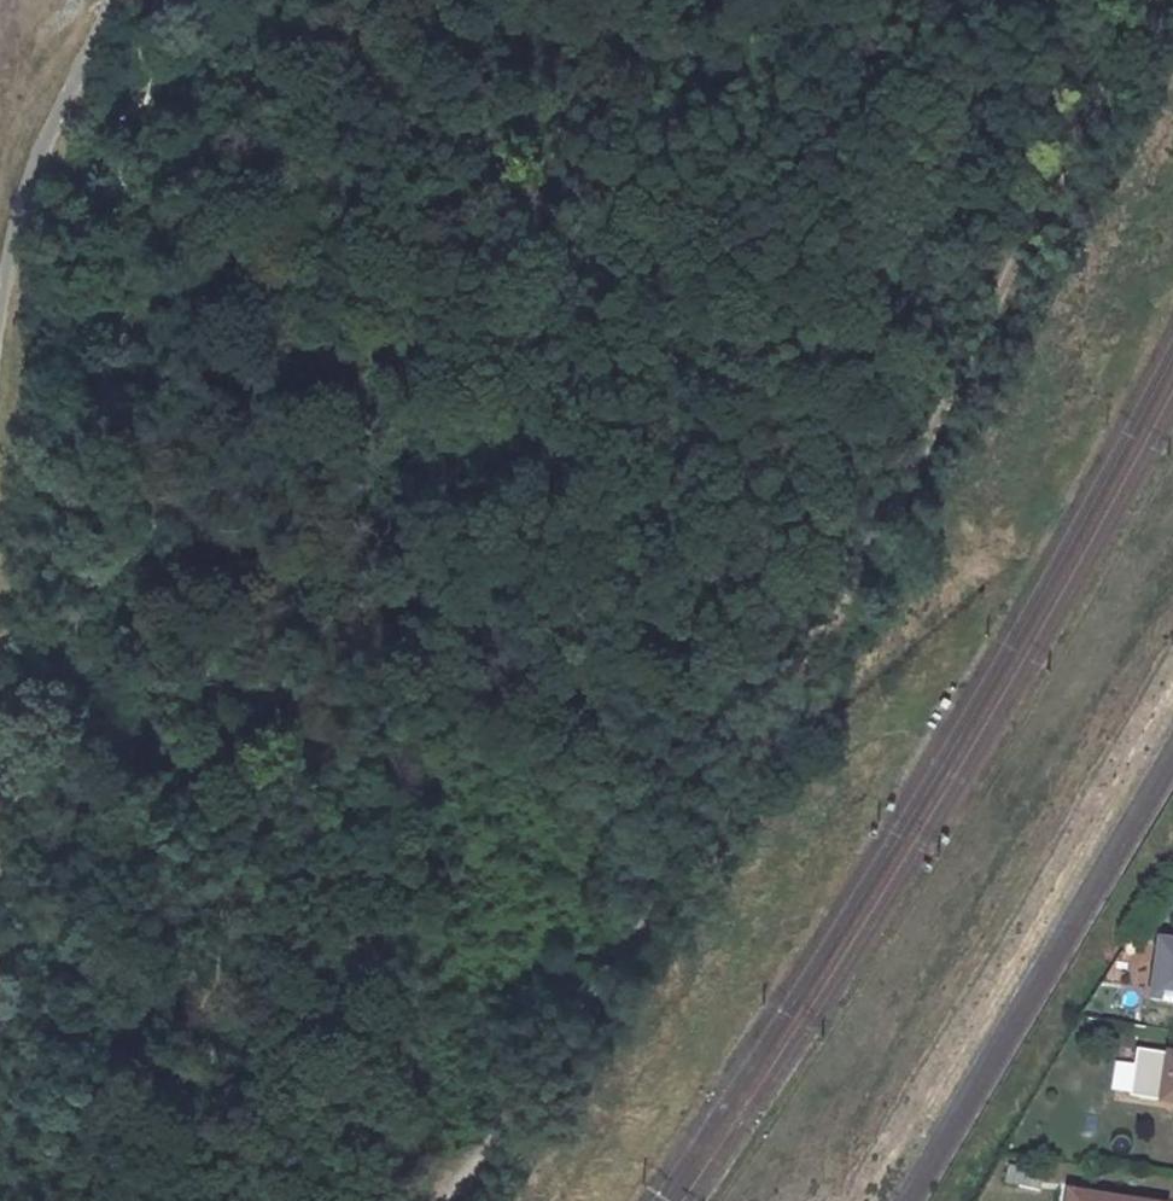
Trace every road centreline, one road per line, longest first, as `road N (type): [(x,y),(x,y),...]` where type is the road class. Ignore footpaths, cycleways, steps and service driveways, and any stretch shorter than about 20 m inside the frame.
road 1 (track): [(0,294),(27,176),(113,0)]

